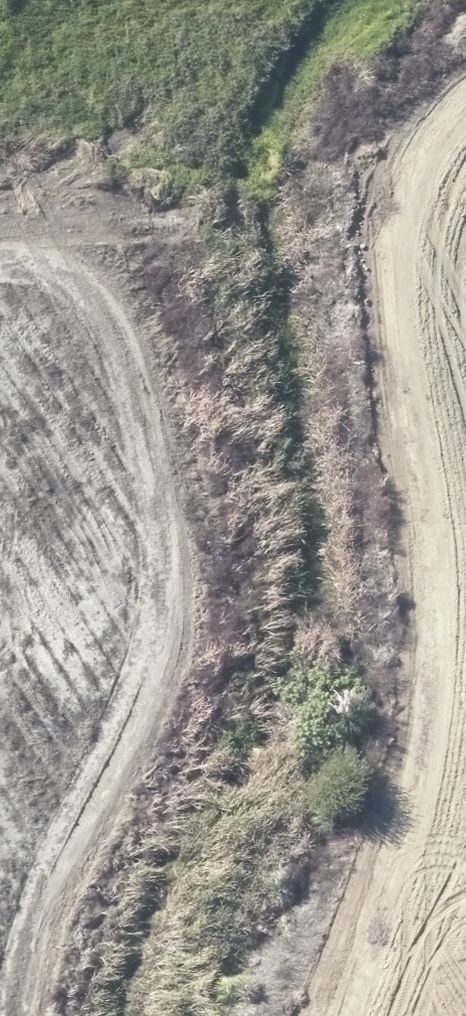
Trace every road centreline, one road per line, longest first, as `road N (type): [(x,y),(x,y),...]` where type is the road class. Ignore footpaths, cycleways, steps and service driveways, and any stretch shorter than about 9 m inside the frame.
road 1 (track): [(465,135),(413,216),(397,307),(434,643),(331,1015)]
road 2 (track): [(0,964),(21,892),(61,807),(141,684),(168,474),(119,357),(77,292),(41,287),(0,310)]

